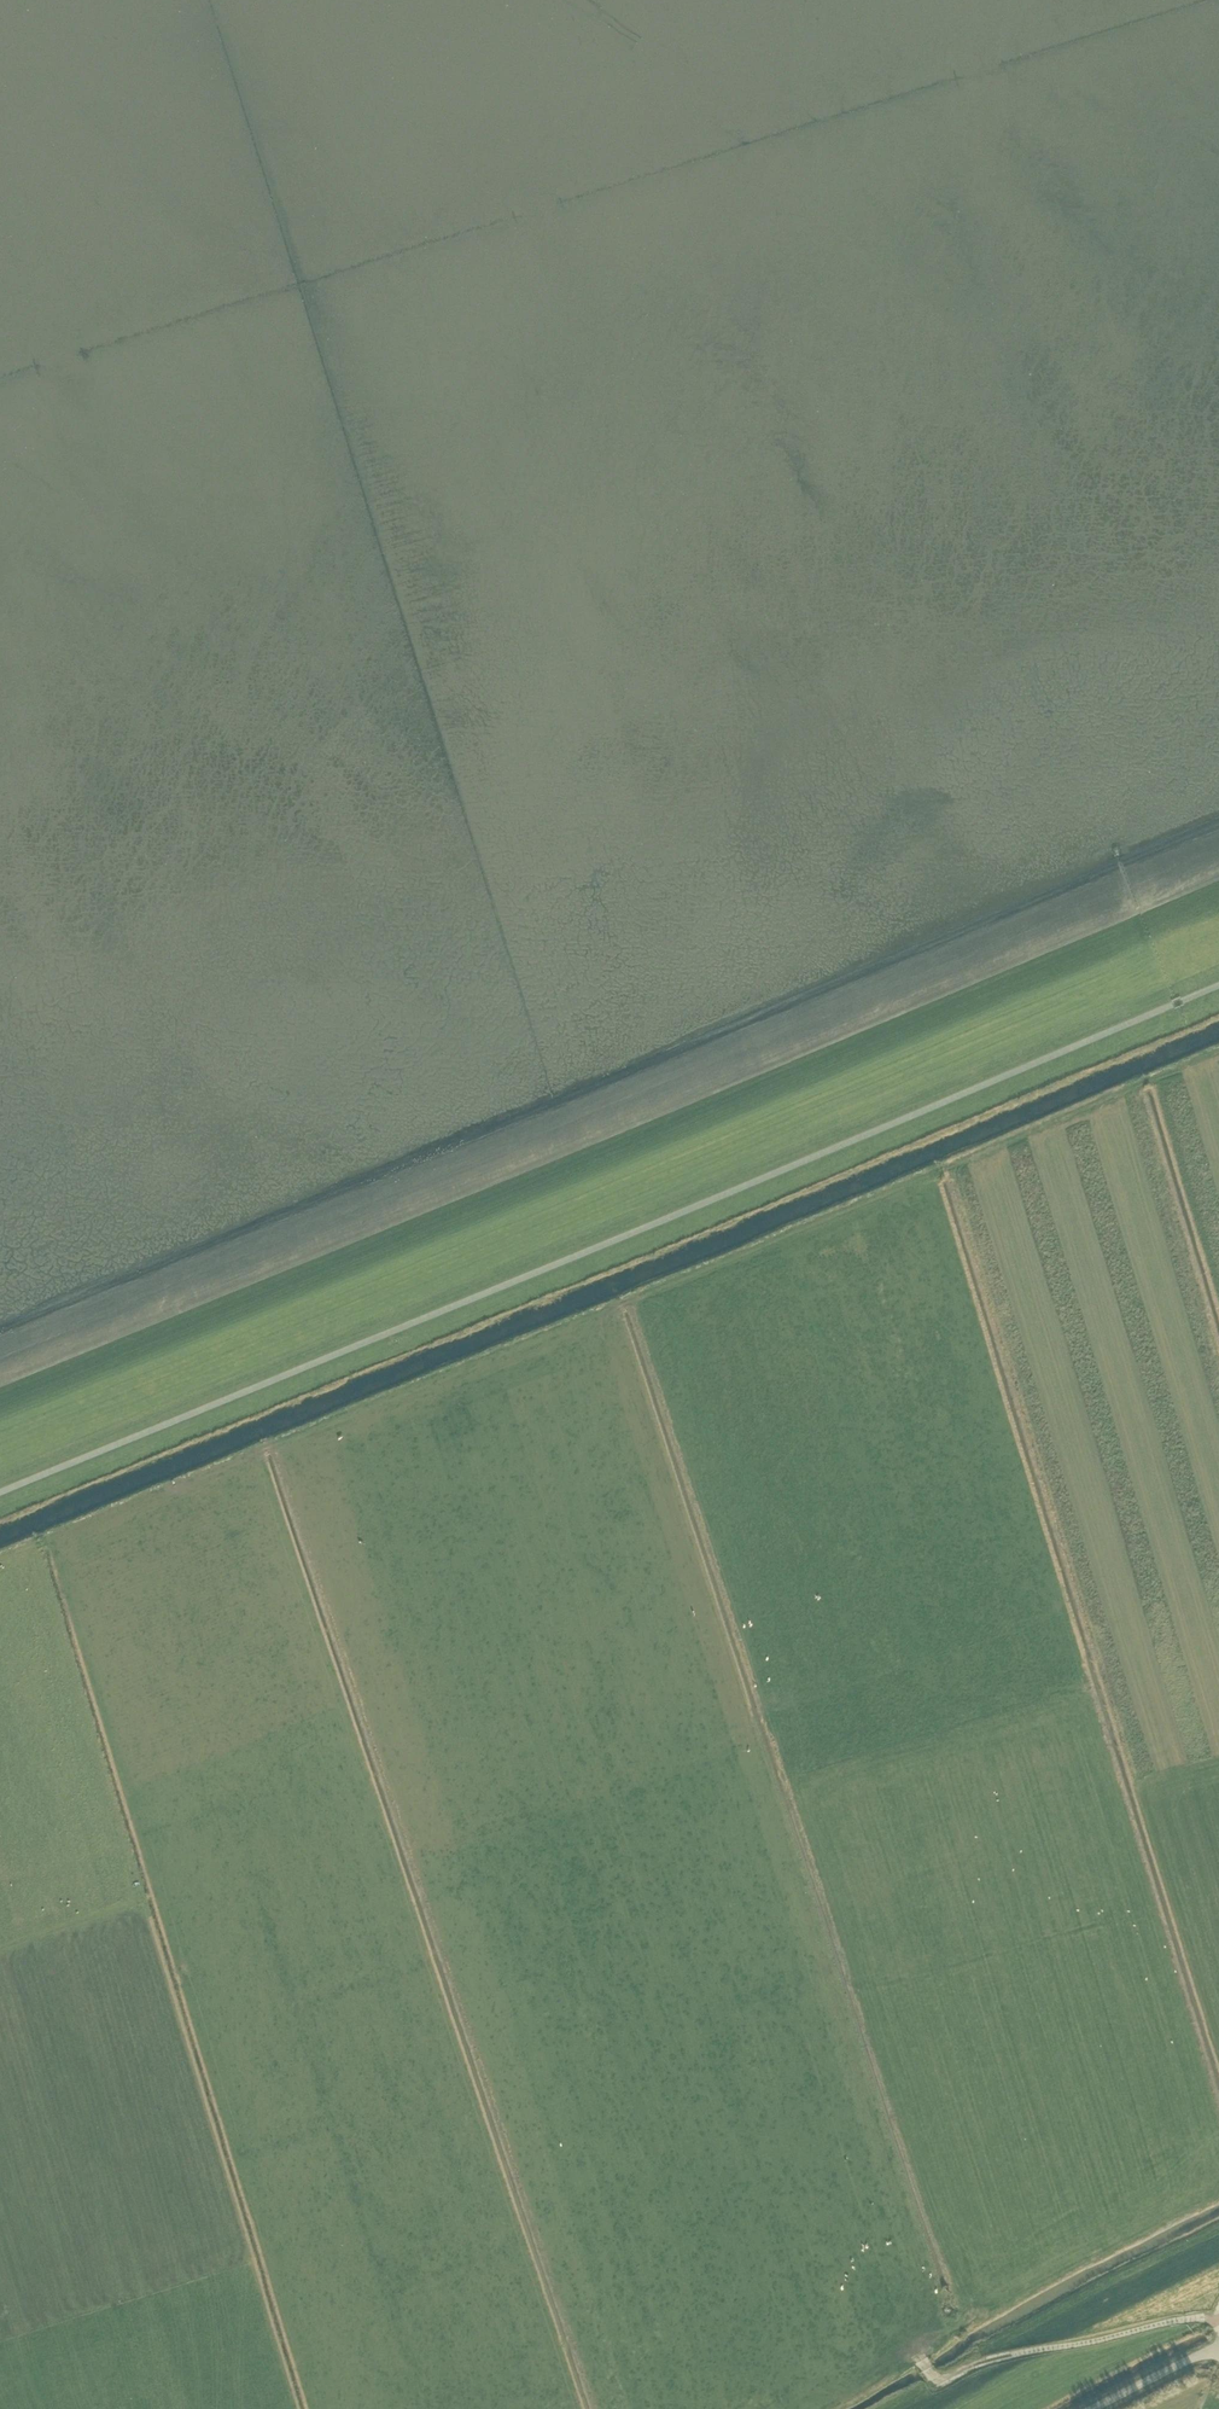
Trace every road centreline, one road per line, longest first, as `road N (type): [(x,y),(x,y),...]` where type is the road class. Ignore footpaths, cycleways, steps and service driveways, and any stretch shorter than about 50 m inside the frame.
road 1 (unclassified): [(1090,2408),(1218,2345)]

